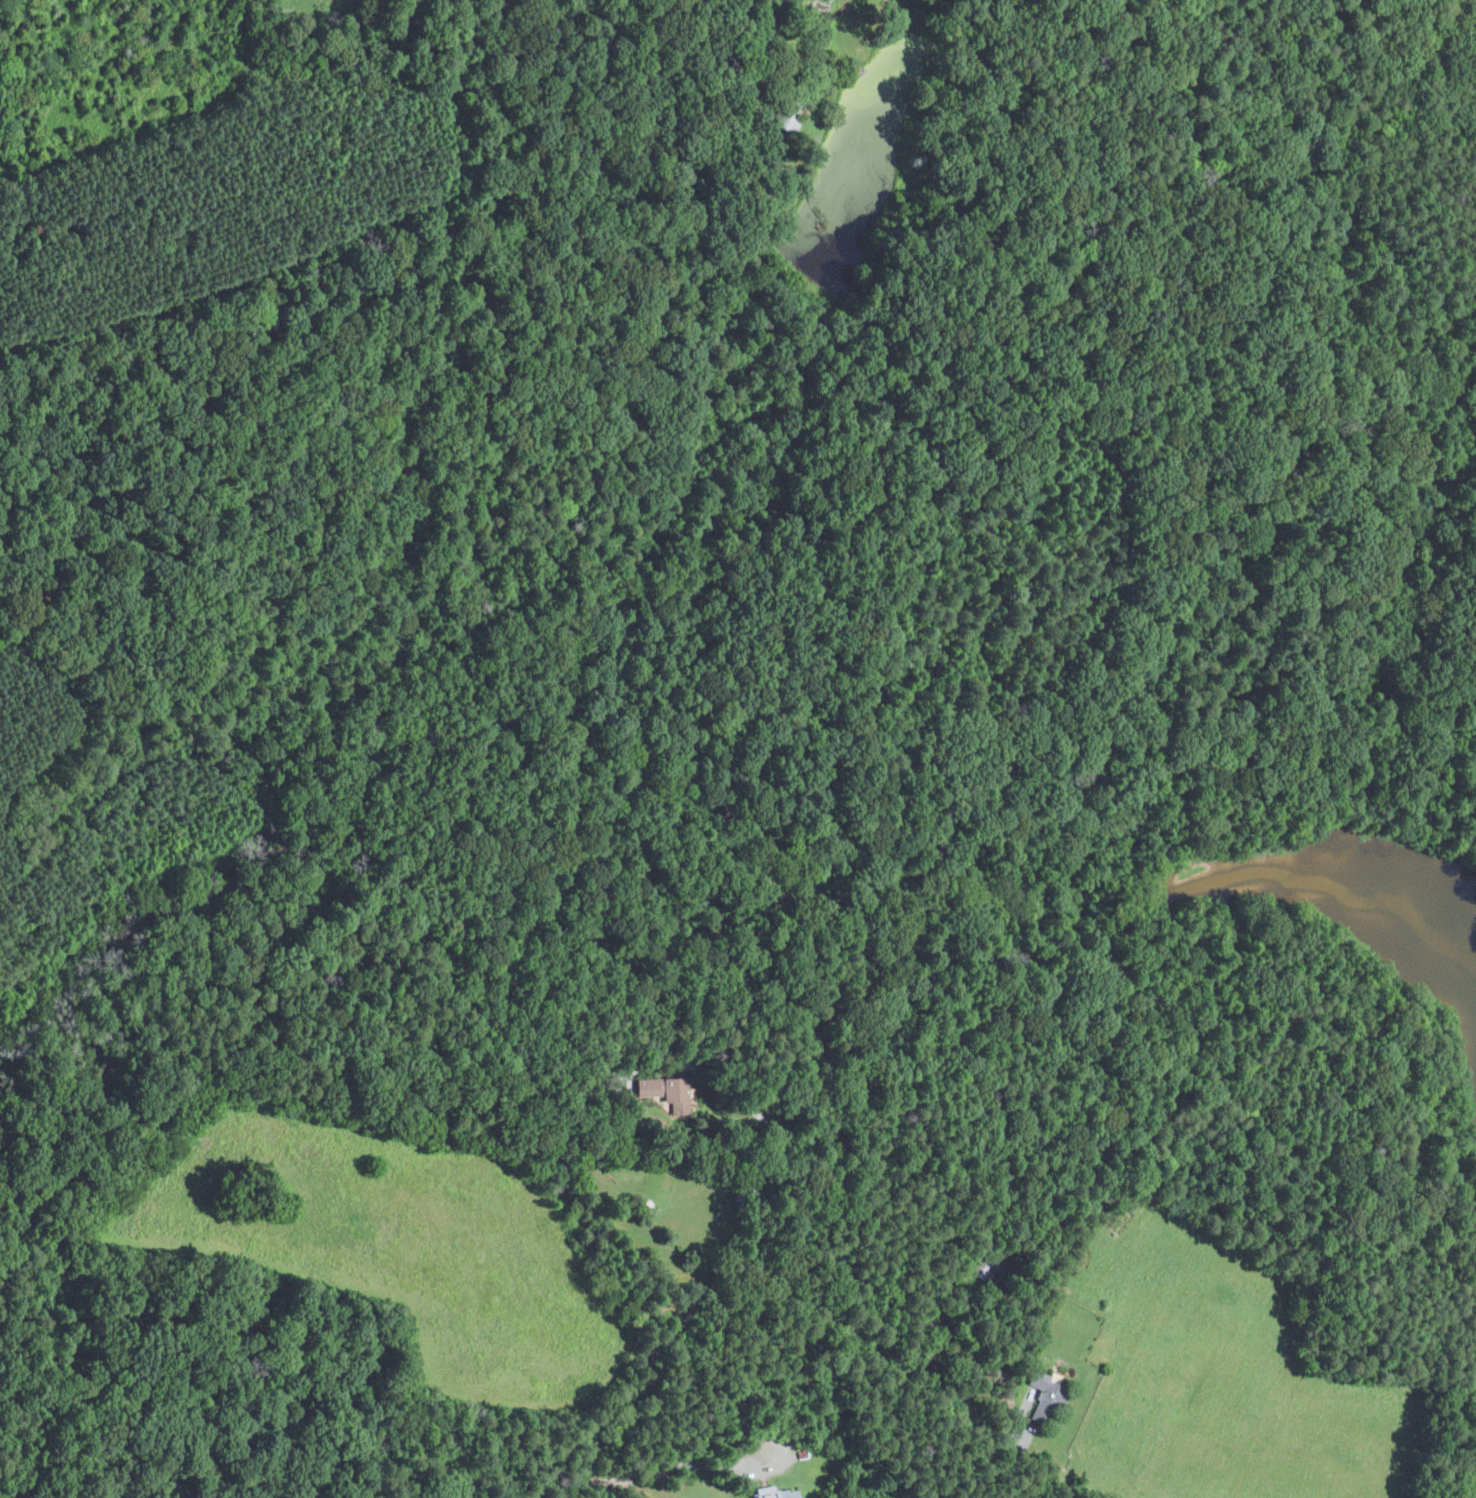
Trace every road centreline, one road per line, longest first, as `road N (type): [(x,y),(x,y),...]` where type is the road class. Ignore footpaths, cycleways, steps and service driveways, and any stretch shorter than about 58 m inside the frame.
road 1 (residential): [(567,1497),(649,1383)]

